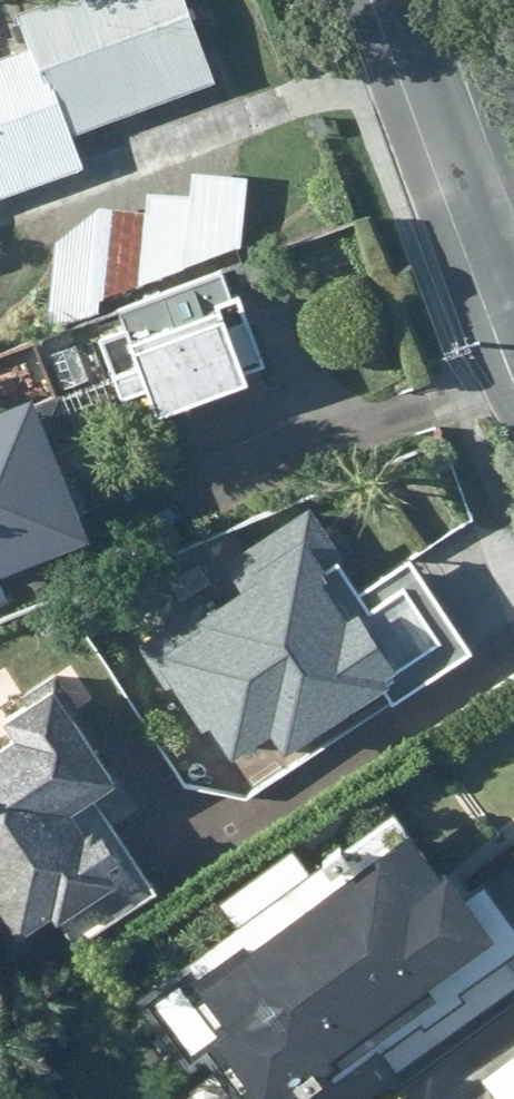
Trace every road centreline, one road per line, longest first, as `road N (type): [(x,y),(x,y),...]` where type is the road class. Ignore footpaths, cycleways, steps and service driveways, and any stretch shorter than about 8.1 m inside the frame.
road 1 (tertiary): [(513,215),(432,0)]

